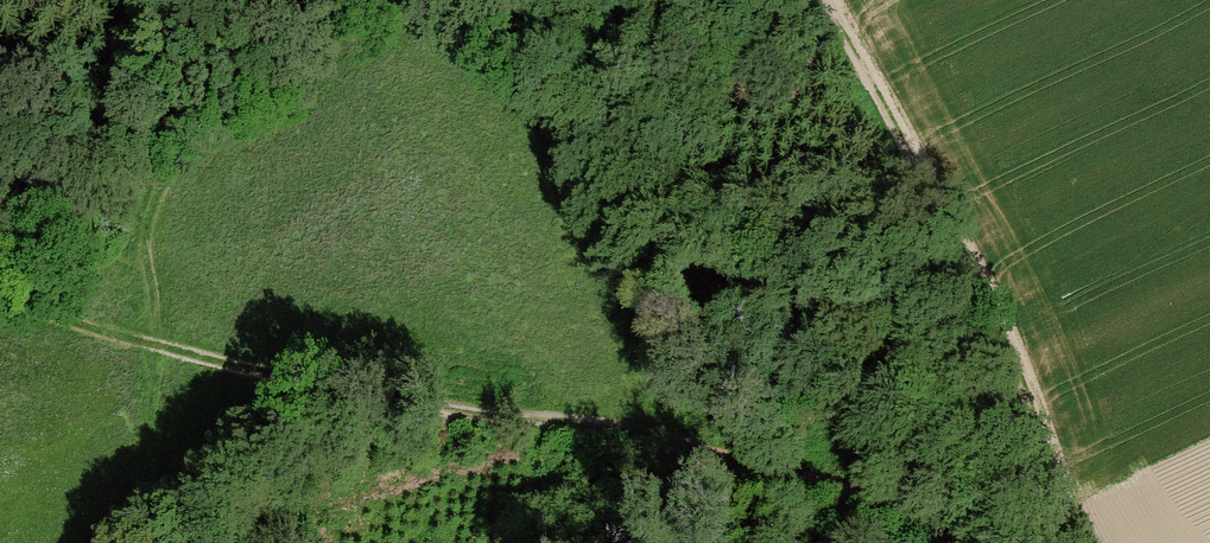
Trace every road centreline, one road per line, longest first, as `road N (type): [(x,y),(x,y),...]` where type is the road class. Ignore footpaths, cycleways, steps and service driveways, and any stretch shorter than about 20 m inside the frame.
road 1 (track): [(987,542),(848,484),(273,374),(108,327),(69,304),(39,240),(0,206)]
road 2 (track): [(1064,542),(1056,509),(819,0)]
road 3 (track): [(141,0),(122,125),(127,200),(39,240)]
road 4 (track): [(334,0),(127,200)]
road 5 (track): [(112,542),(144,475),(153,340)]

